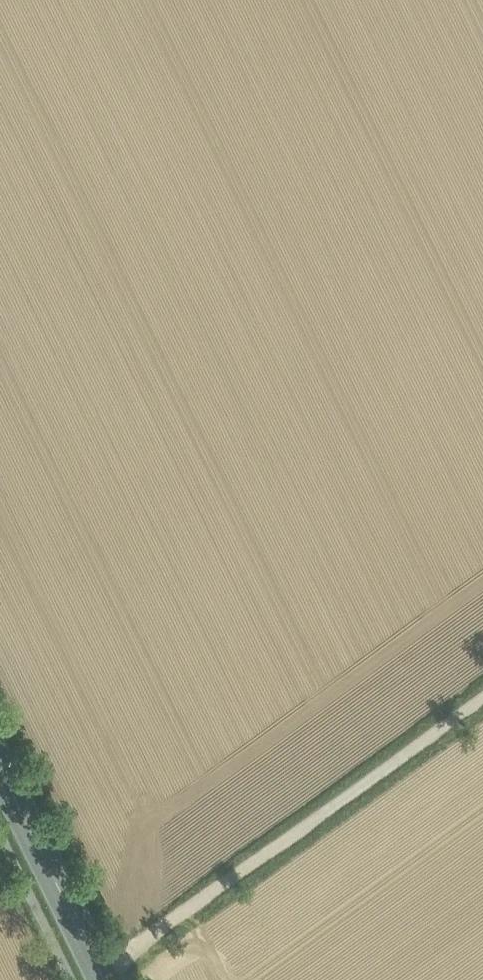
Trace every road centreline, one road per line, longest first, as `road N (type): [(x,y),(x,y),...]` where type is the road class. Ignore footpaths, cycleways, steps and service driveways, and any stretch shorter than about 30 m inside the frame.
road 1 (primary): [(0,765),(104,979)]

